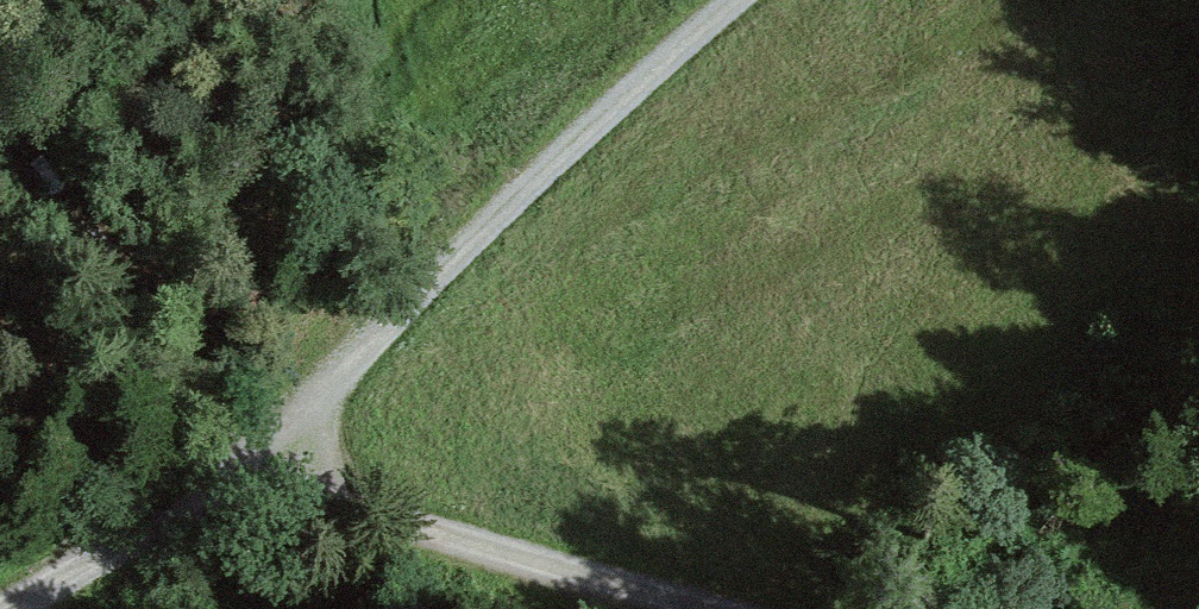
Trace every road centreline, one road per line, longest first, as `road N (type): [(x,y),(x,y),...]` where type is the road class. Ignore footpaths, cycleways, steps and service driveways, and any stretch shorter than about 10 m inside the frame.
road 1 (track): [(240,482),(752,0)]
road 2 (track): [(240,482),(731,608)]
road 3 (track): [(0,160),(240,482)]
road 4 (track): [(0,608),(240,482)]

